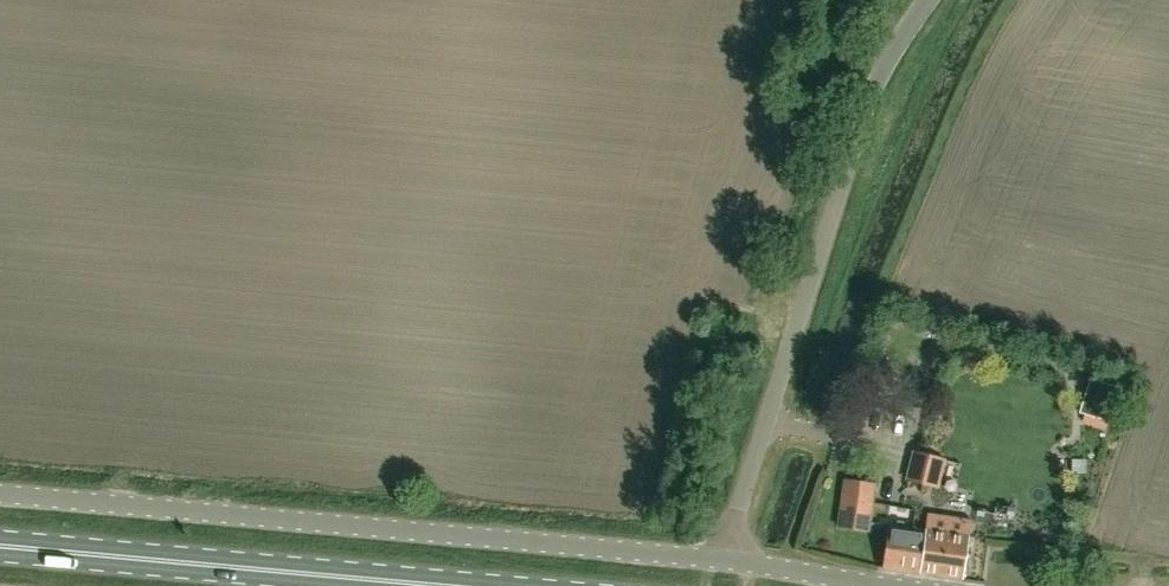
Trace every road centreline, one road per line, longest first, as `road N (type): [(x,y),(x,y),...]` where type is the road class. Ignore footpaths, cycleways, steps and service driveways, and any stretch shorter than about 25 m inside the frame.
road 1 (unclassified): [(722,558),(0,495)]
road 2 (unclassified): [(722,558),(873,87),(926,0)]
road 3 (primary): [(433,585),(0,546)]
road 4 (unclassified): [(897,585),(722,558)]

